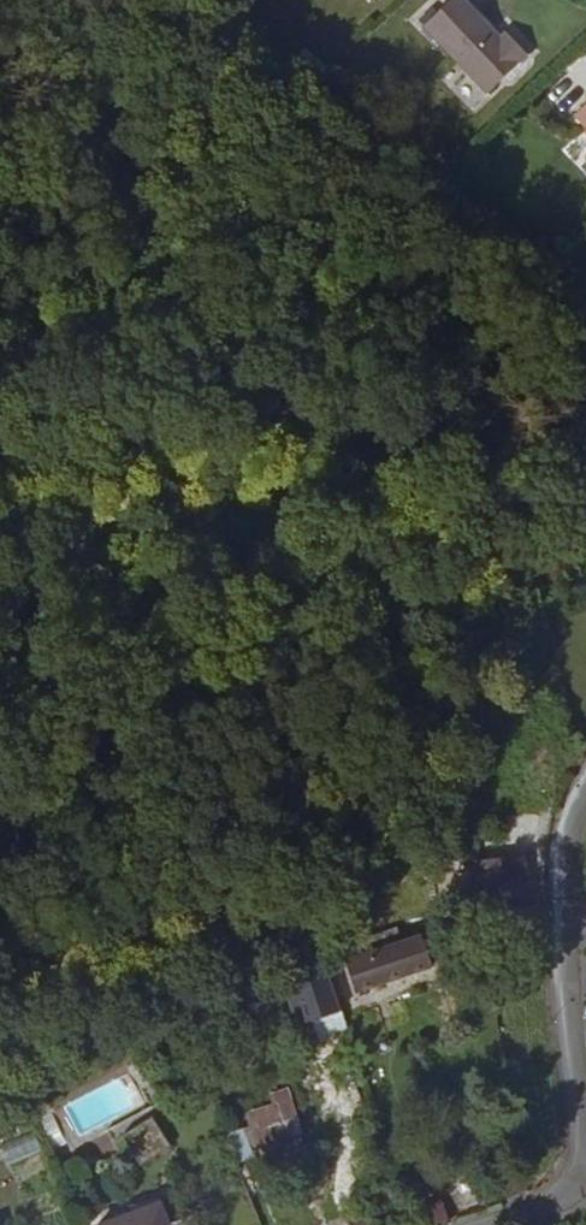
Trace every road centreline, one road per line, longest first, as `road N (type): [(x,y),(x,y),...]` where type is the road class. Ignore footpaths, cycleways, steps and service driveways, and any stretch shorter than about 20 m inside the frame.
road 1 (residential): [(582,1173),(568,856),(585,798)]

